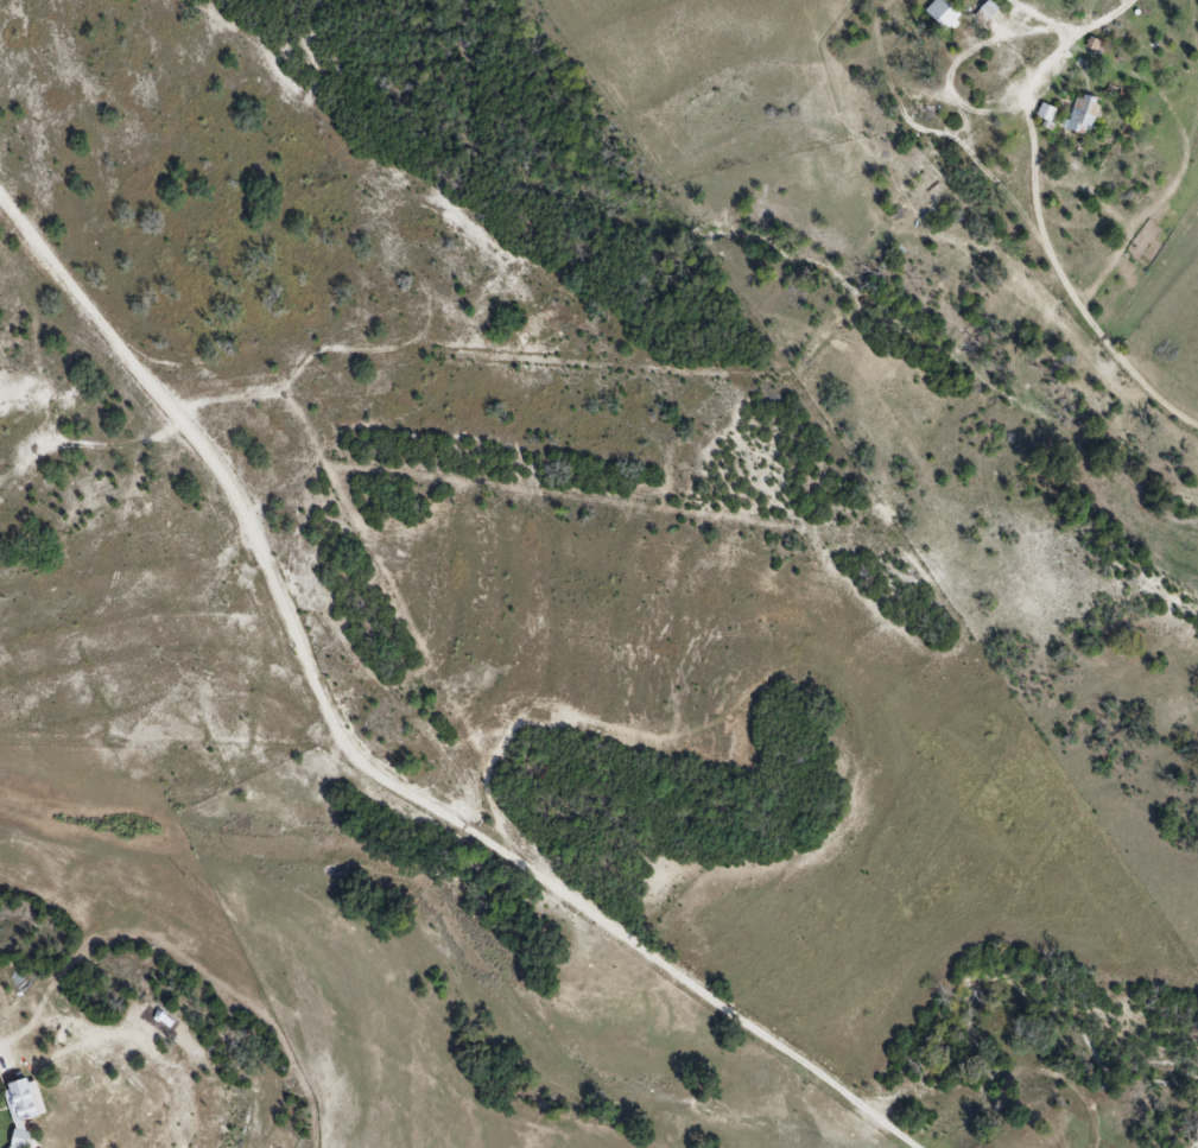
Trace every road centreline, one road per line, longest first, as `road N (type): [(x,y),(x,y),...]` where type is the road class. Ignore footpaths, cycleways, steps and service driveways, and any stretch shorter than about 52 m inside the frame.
road 1 (residential): [(1197,419),(1164,397),(1097,325),(1040,214),(1029,95),(1045,64),(1129,0)]

